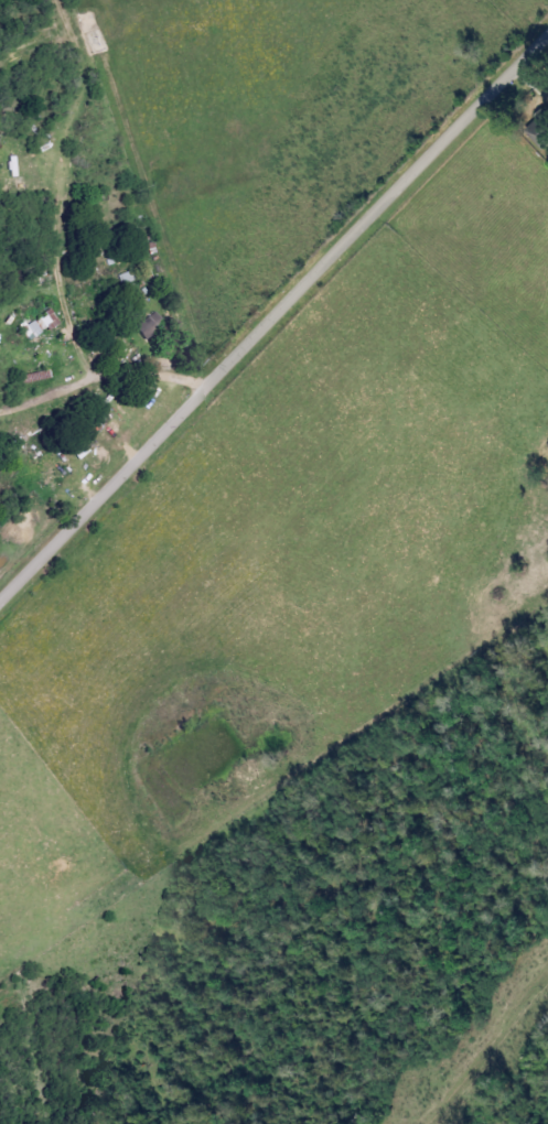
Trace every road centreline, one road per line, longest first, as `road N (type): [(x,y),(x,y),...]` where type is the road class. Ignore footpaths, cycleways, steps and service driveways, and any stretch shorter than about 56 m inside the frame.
road 1 (residential): [(0,604),(547,37)]

